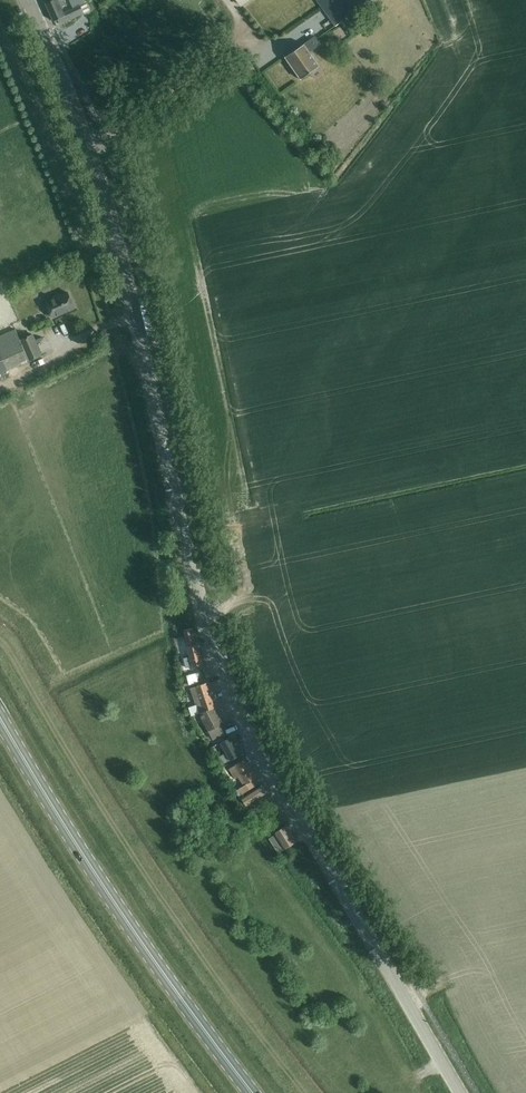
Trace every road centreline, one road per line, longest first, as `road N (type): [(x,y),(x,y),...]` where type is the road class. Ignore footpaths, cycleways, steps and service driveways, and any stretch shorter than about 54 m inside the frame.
road 1 (tertiary): [(463,1092),(275,774),(219,656),(107,202),(27,0)]
road 2 (primary): [(251,1092),(147,951),(0,719)]

